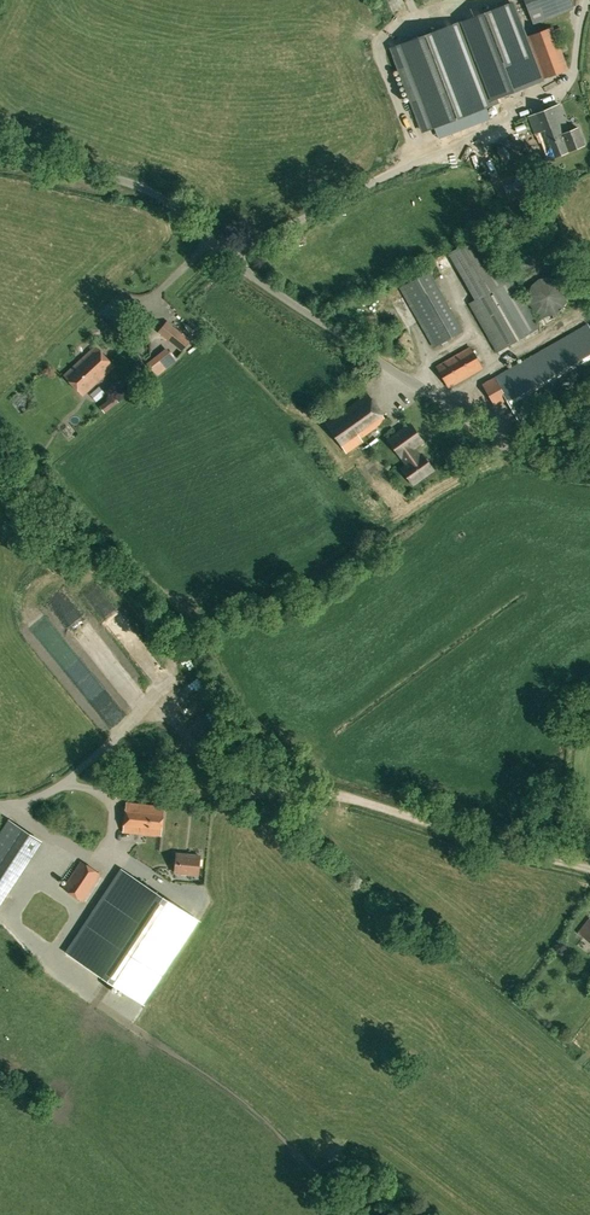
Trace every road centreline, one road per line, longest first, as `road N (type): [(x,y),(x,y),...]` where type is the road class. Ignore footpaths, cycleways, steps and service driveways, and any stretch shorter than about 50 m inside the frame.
road 1 (unclassified): [(589,473),(507,449),(250,272),(153,193),(0,154)]

